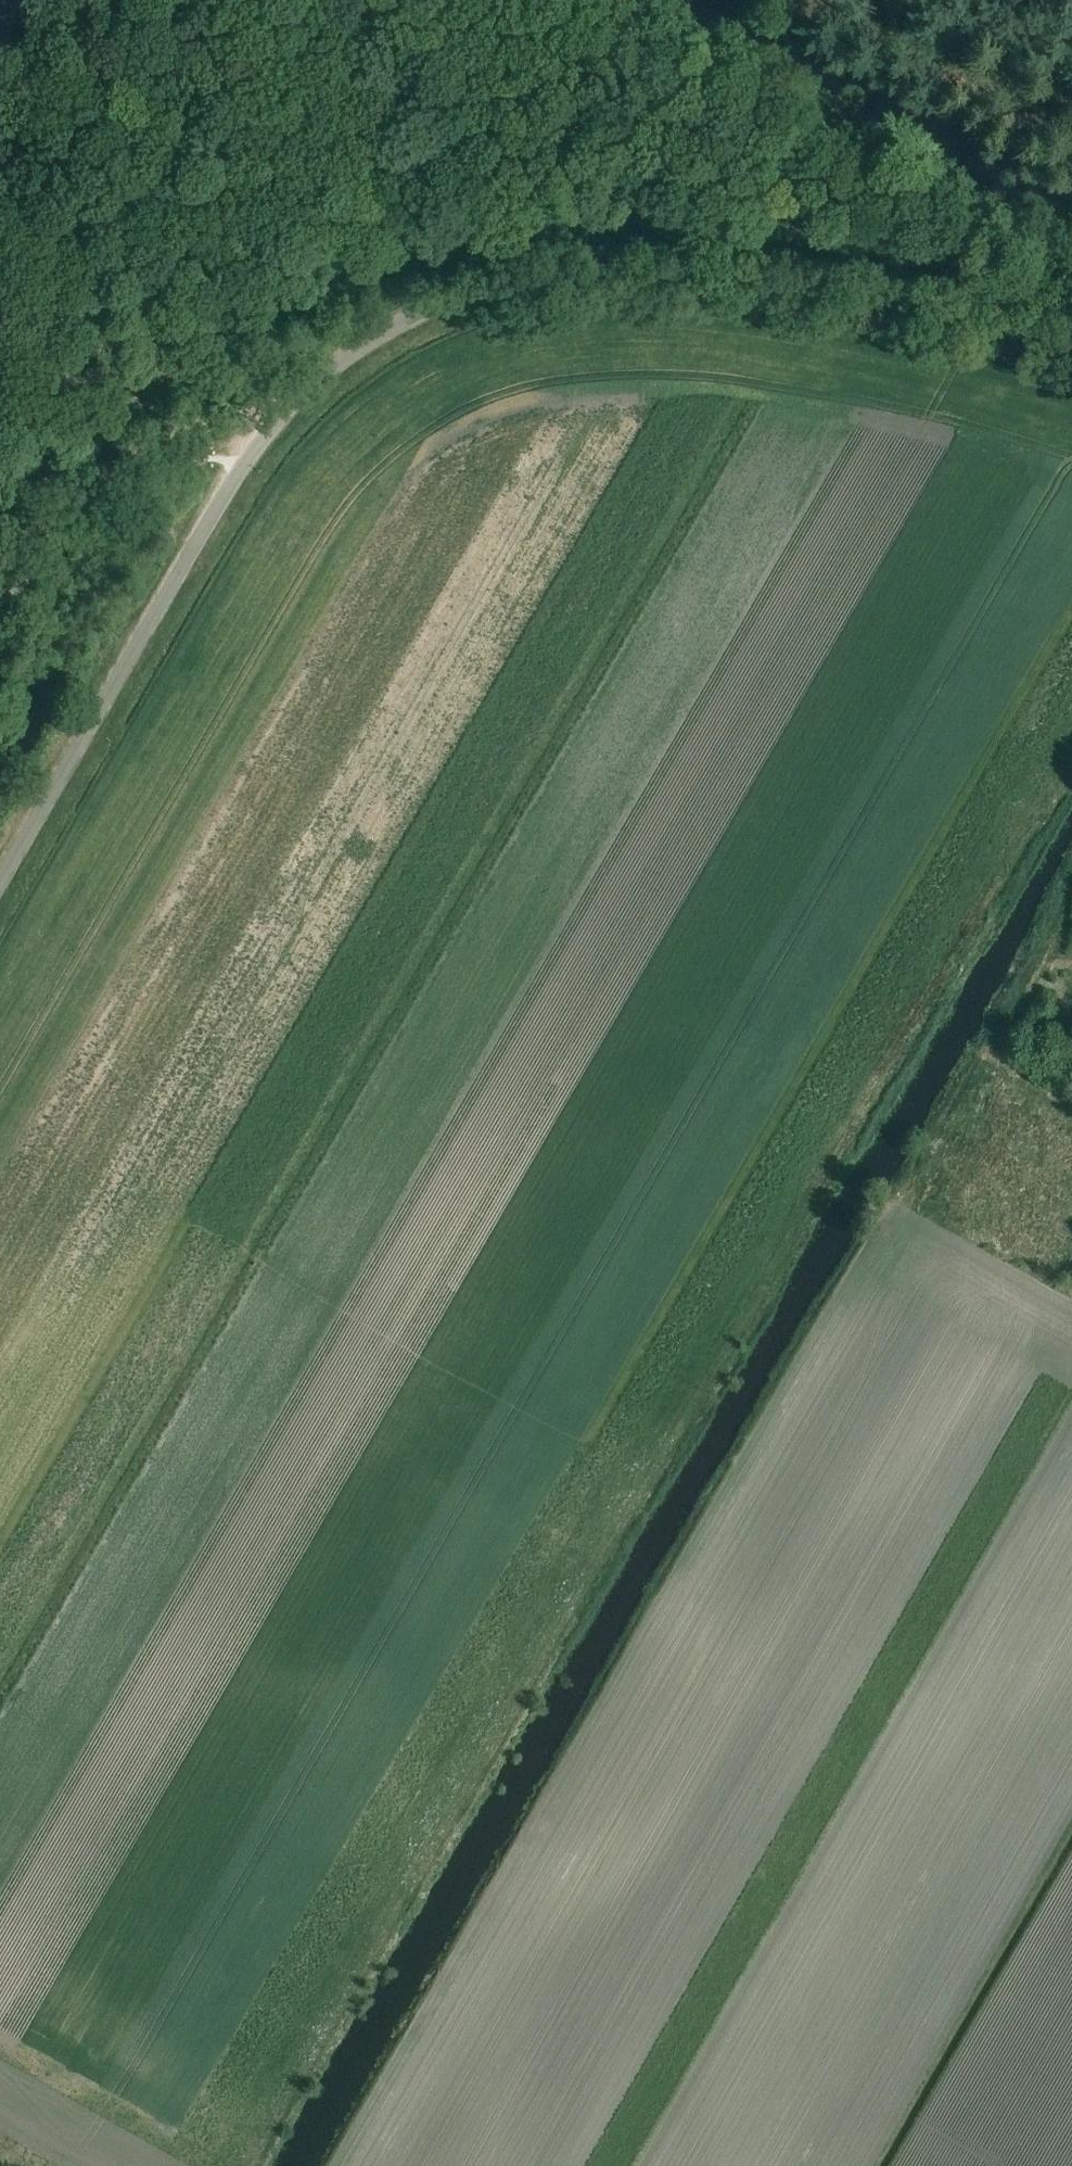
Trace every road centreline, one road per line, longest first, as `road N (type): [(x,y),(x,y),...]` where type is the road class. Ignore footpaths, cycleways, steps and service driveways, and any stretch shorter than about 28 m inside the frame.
road 1 (unclassified): [(1071,340),(751,269),(564,267),(436,303),(327,367),(255,443),(0,874)]

